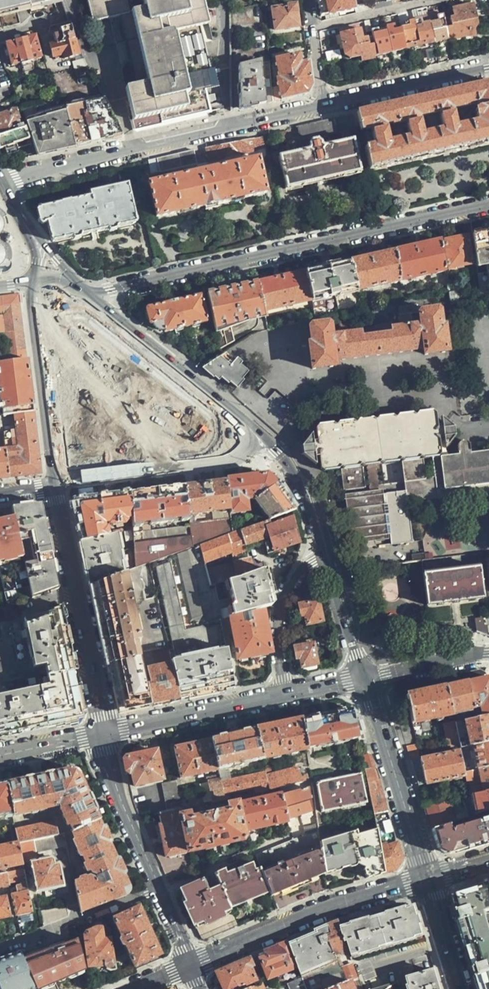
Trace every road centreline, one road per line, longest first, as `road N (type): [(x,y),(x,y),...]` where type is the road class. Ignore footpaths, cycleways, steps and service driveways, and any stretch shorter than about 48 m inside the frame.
road 1 (residential): [(488,205),(90,299)]
road 2 (residential): [(1,180),(327,105)]
road 3 (residential): [(56,484),(103,733)]
road 4 (secondary): [(425,876),(192,964)]
road 5 (residential): [(192,964),(116,795),(103,733)]
road 6 (residential): [(56,484),(236,457),(247,447),(246,423)]
road 7 (tertiary): [(425,876),(364,679)]
road 8 (residential): [(34,281),(56,484)]
road 9 (tertiary): [(246,423),(90,299)]
road 10 (residential): [(103,733),(287,696)]
road 11 (residential): [(327,105),(488,67)]
road 12 (residential): [(327,556),(298,574),(283,602),(278,627),(287,696)]
road 13 (tertiary): [(327,556),(284,461),(246,423)]
road 14 (tertiary): [(364,679),(327,556)]
road 15 (residential): [(488,653),(364,679)]

